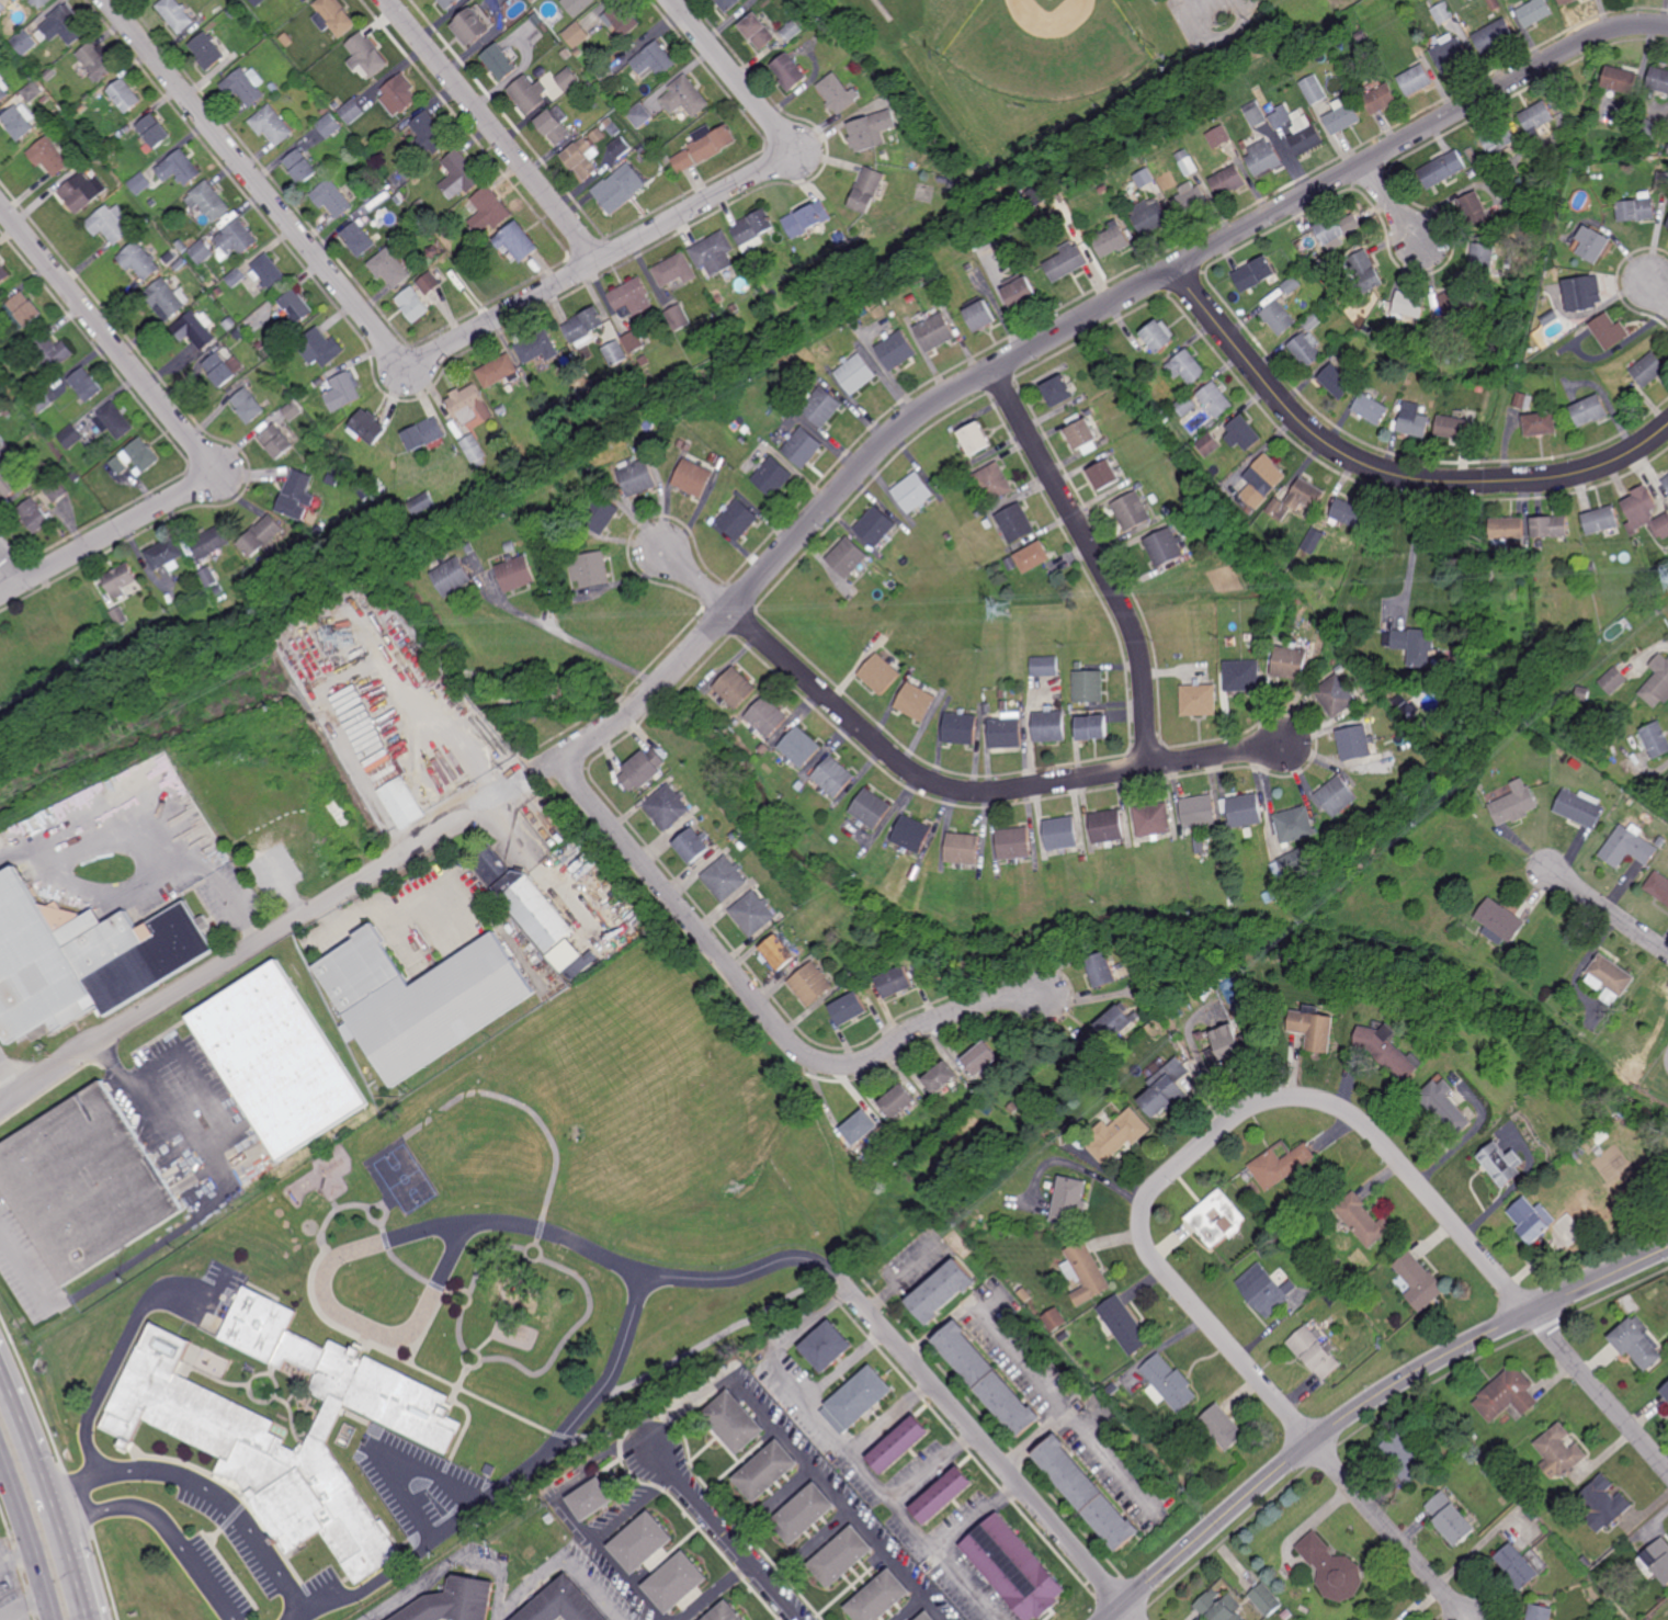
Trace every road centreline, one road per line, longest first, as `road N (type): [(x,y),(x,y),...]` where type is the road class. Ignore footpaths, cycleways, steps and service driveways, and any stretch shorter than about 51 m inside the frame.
road 1 (residential): [(536,772),(650,696),(889,438),(946,395),(1607,31),(1667,27)]
road 2 (residential): [(1313,1442),(1149,1254),(1138,1225),(1161,1180),(1232,1120),(1270,1100),(1327,1103),(1372,1132),(1667,1473)]
road 3 (tertiary): [(1108,1619),(1366,1403),(1454,1350),(1667,1248)]
road 4 (residential): [(561,758),(807,1057),(866,1061),(978,1004),(1051,995)]
road 5 (residential): [(731,611),(893,758),(952,789),(1008,791),(1284,744)]
road 6 (residential): [(1667,426),(1619,458),(1561,477),(1441,482),(1370,467),(1294,414),(1175,270)]
road 7 (residential): [(470,815),(0,1107)]
road 8 (residential): [(108,0),(407,363)]
road 9 (residential): [(407,363),(772,167),(786,151)]
road 10 (residential): [(994,370),(1132,623),(1142,648),(1153,764)]
road 11 (residential): [(858,1300),(1136,1619)]
road 12 (residential): [(0,209),(209,471)]
road 13 (residential): [(389,0),(598,259)]
road 14 (residential): [(209,471),(196,488),(0,593)]
road 15 (residential): [(1313,1442),(1468,1619)]
road 16 (residential): [(659,1457),(801,1619)]
road 17 (residential): [(674,0),(785,135),(786,151)]
road 18 (trunk): [(0,1449),(56,1619)]
road 19 (trunk): [(57,1491),(0,1350)]
road 20 (residential): [(1550,872),(1667,954)]

